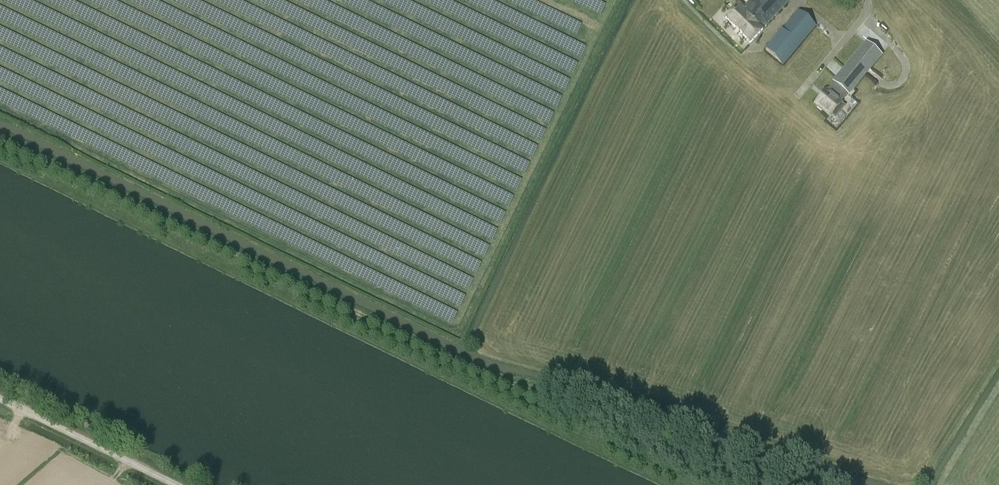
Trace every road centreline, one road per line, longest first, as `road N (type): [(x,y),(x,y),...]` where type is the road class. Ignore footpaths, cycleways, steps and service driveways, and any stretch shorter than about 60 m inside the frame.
road 1 (track): [(0,138),(469,366),(837,484)]
road 2 (track): [(167,484),(0,404)]
road 3 (track): [(844,42),(796,2),(745,59)]

